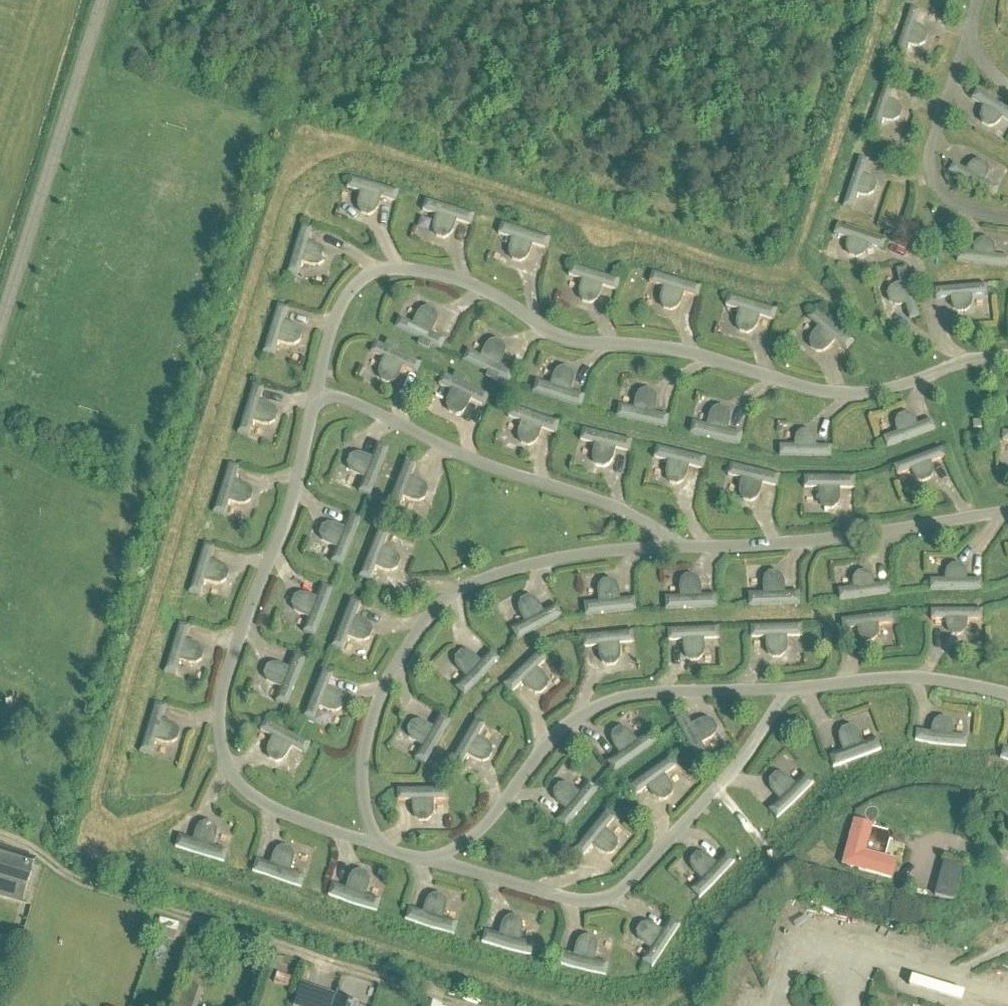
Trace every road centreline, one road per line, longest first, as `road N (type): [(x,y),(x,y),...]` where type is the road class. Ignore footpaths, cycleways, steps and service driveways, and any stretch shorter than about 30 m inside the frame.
road 1 (track): [(0,833),(69,877),(471,1005)]
road 2 (unclassified): [(0,319),(103,0)]

